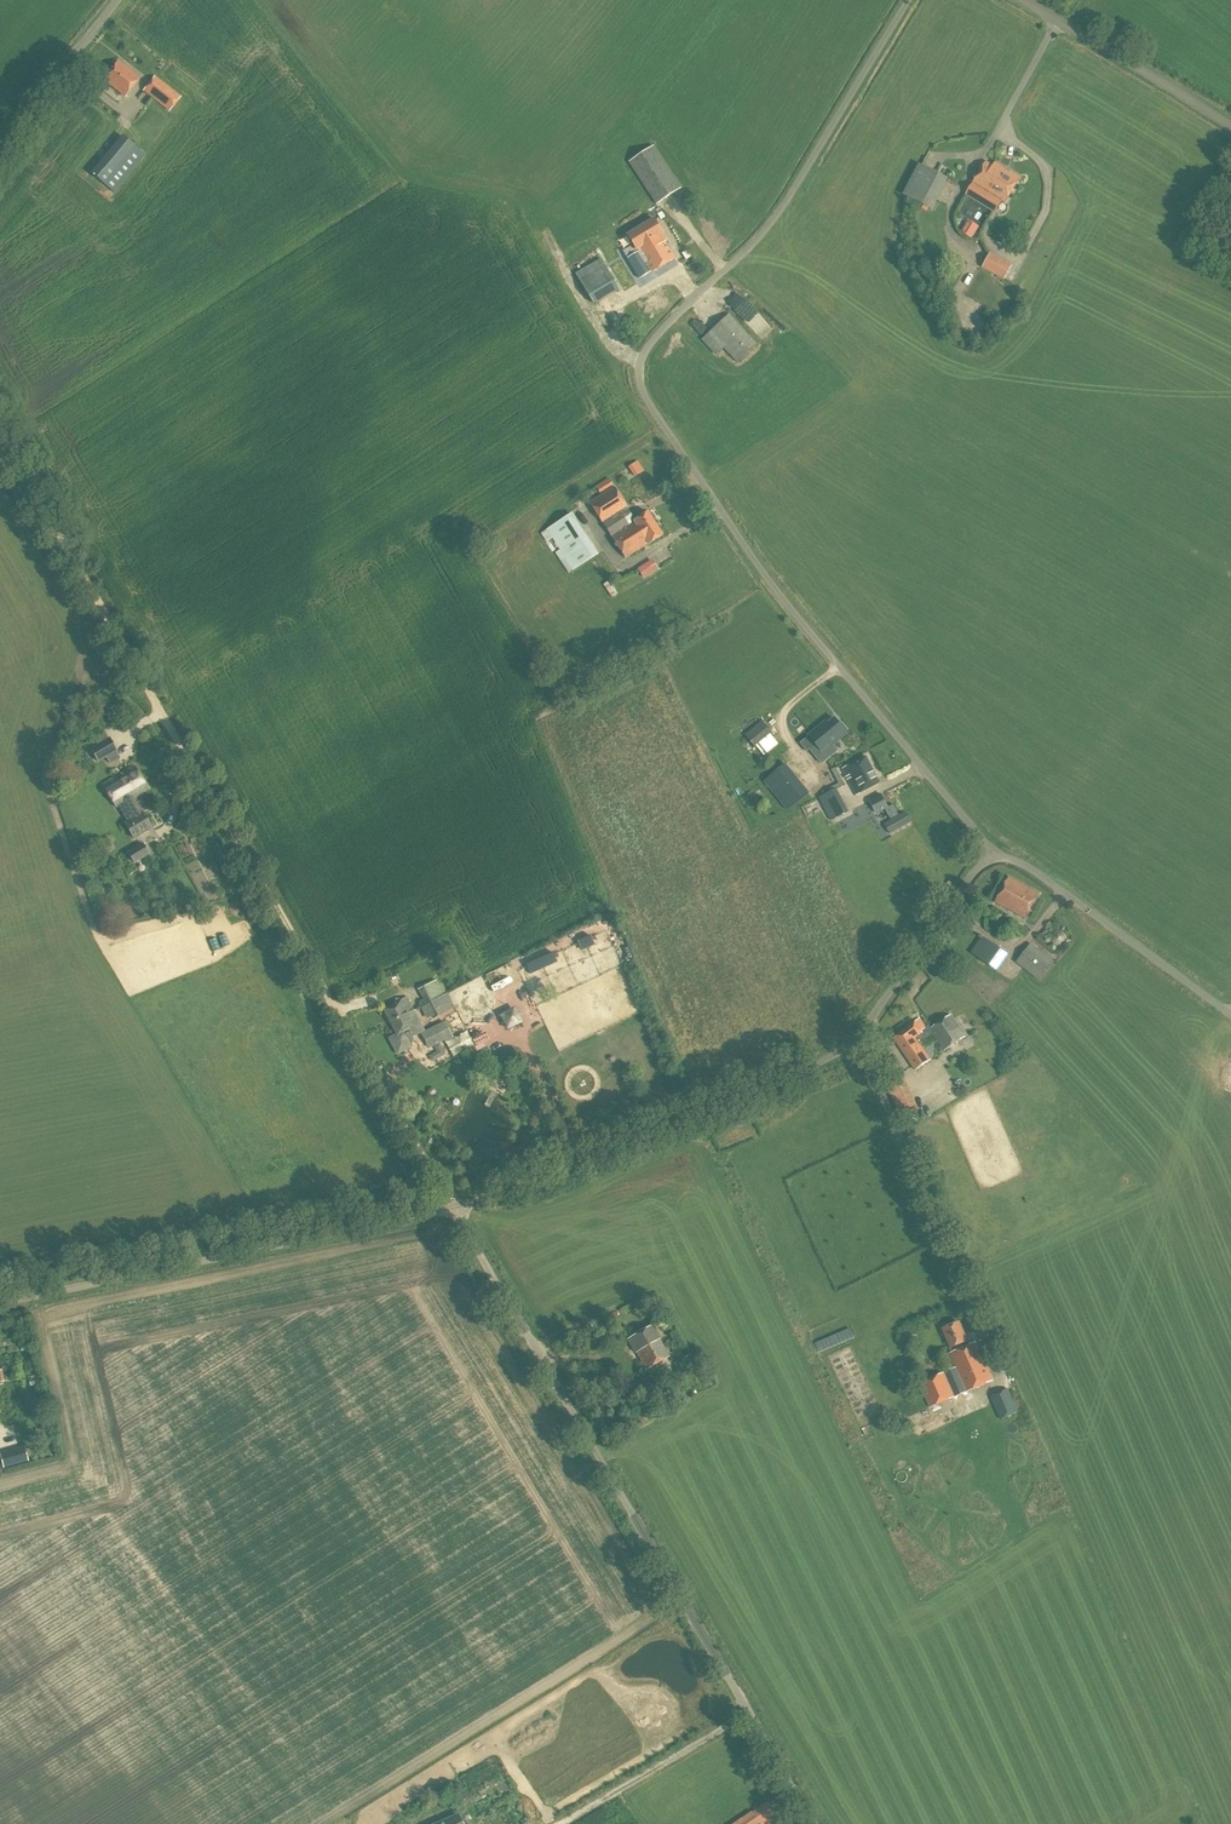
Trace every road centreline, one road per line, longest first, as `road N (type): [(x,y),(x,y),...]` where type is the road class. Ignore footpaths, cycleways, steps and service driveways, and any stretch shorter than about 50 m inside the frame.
road 1 (unclassified): [(995,850),(784,599),(641,383),(656,337),(743,256),(799,186),(907,0)]
road 2 (track): [(452,1209),(0,438)]
road 3 (unclassified): [(820,1823),(452,1209)]
road 4 (unclassified): [(452,1209),(845,1049),(995,850)]
road 5 (unclassified): [(0,1303),(452,1209)]
road 6 (unclassified): [(1230,1014),(995,850)]
road 7 (unclassified): [(1230,125),(1026,0)]
road 8 (unclassified): [(0,143),(117,0)]

